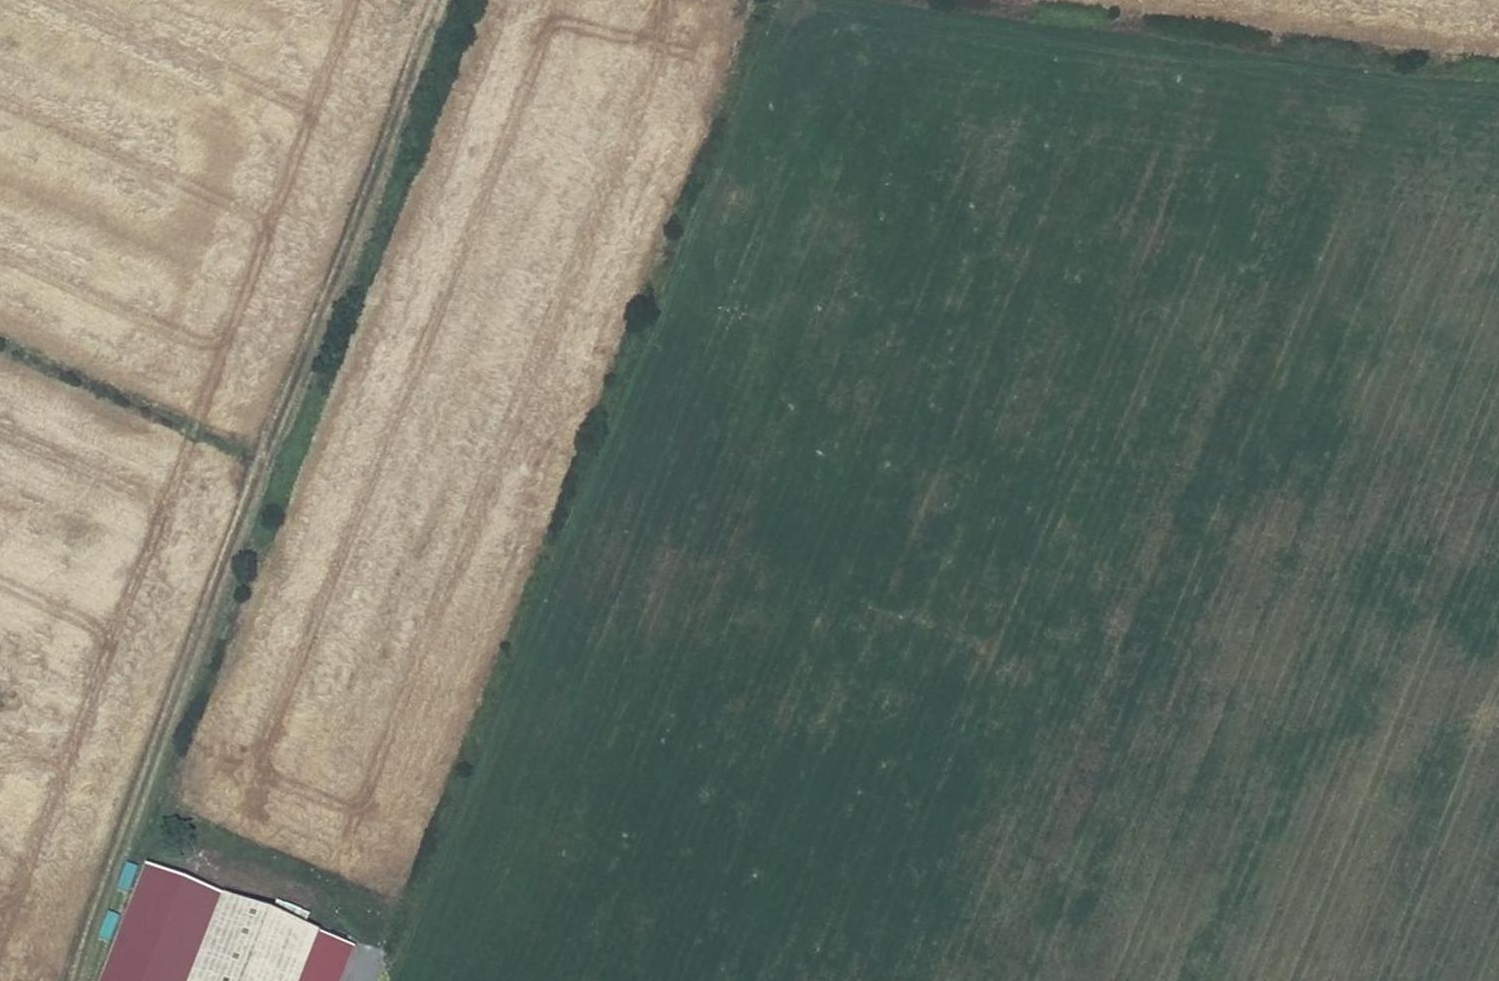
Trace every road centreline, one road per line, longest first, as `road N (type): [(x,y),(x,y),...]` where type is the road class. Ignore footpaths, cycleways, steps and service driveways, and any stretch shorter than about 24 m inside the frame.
road 1 (track): [(0,923),(93,863),(131,803),(433,0)]

